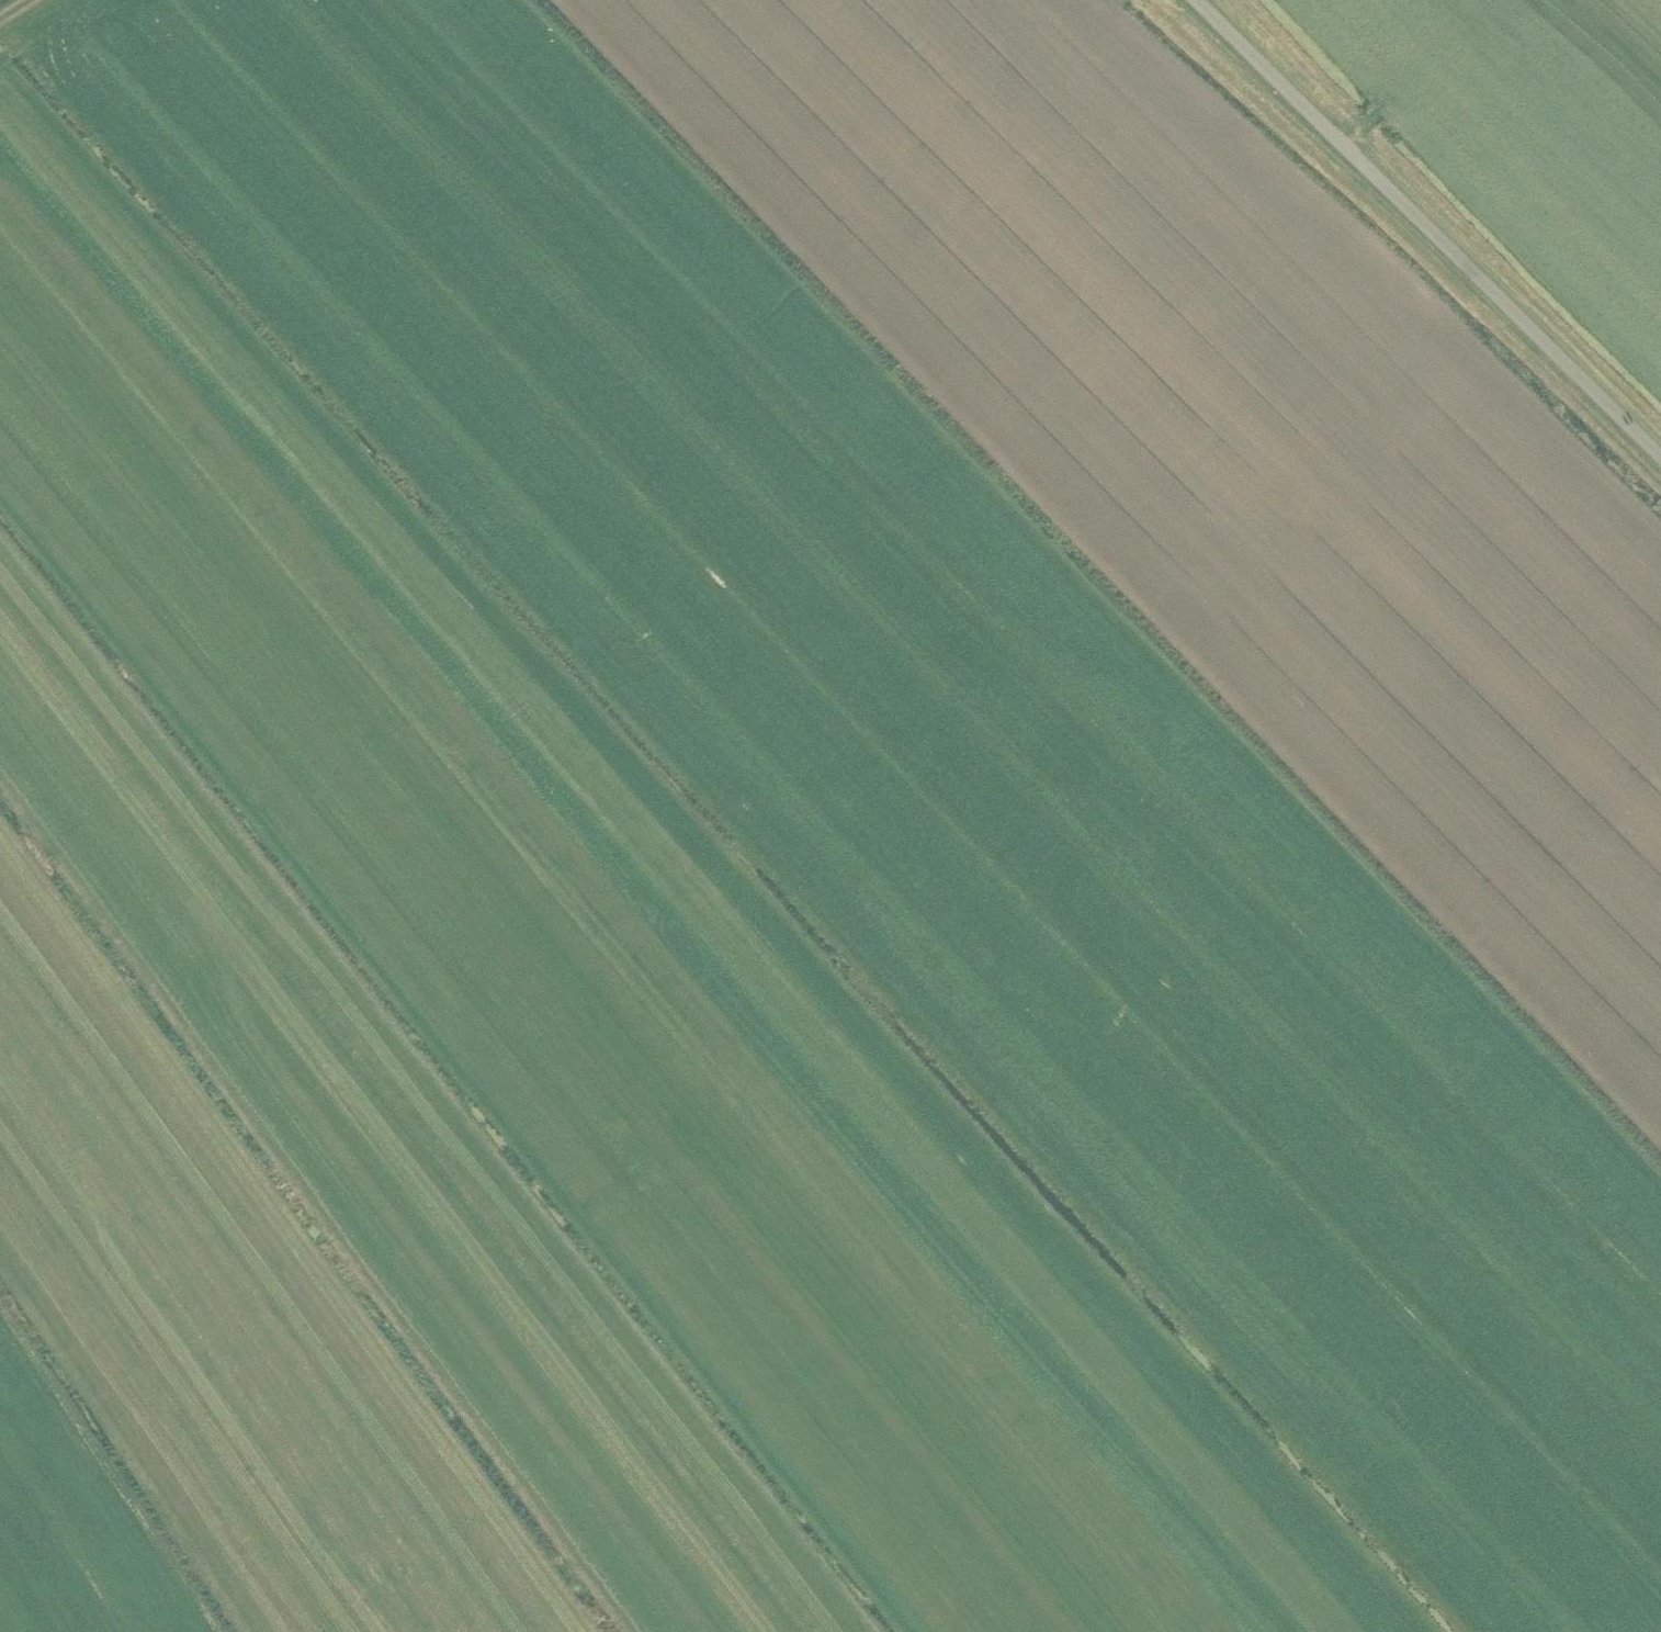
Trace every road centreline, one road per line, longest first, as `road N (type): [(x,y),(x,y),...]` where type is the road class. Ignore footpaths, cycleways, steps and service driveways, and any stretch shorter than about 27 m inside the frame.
road 1 (unclassified): [(1660,452),(1198,0)]

